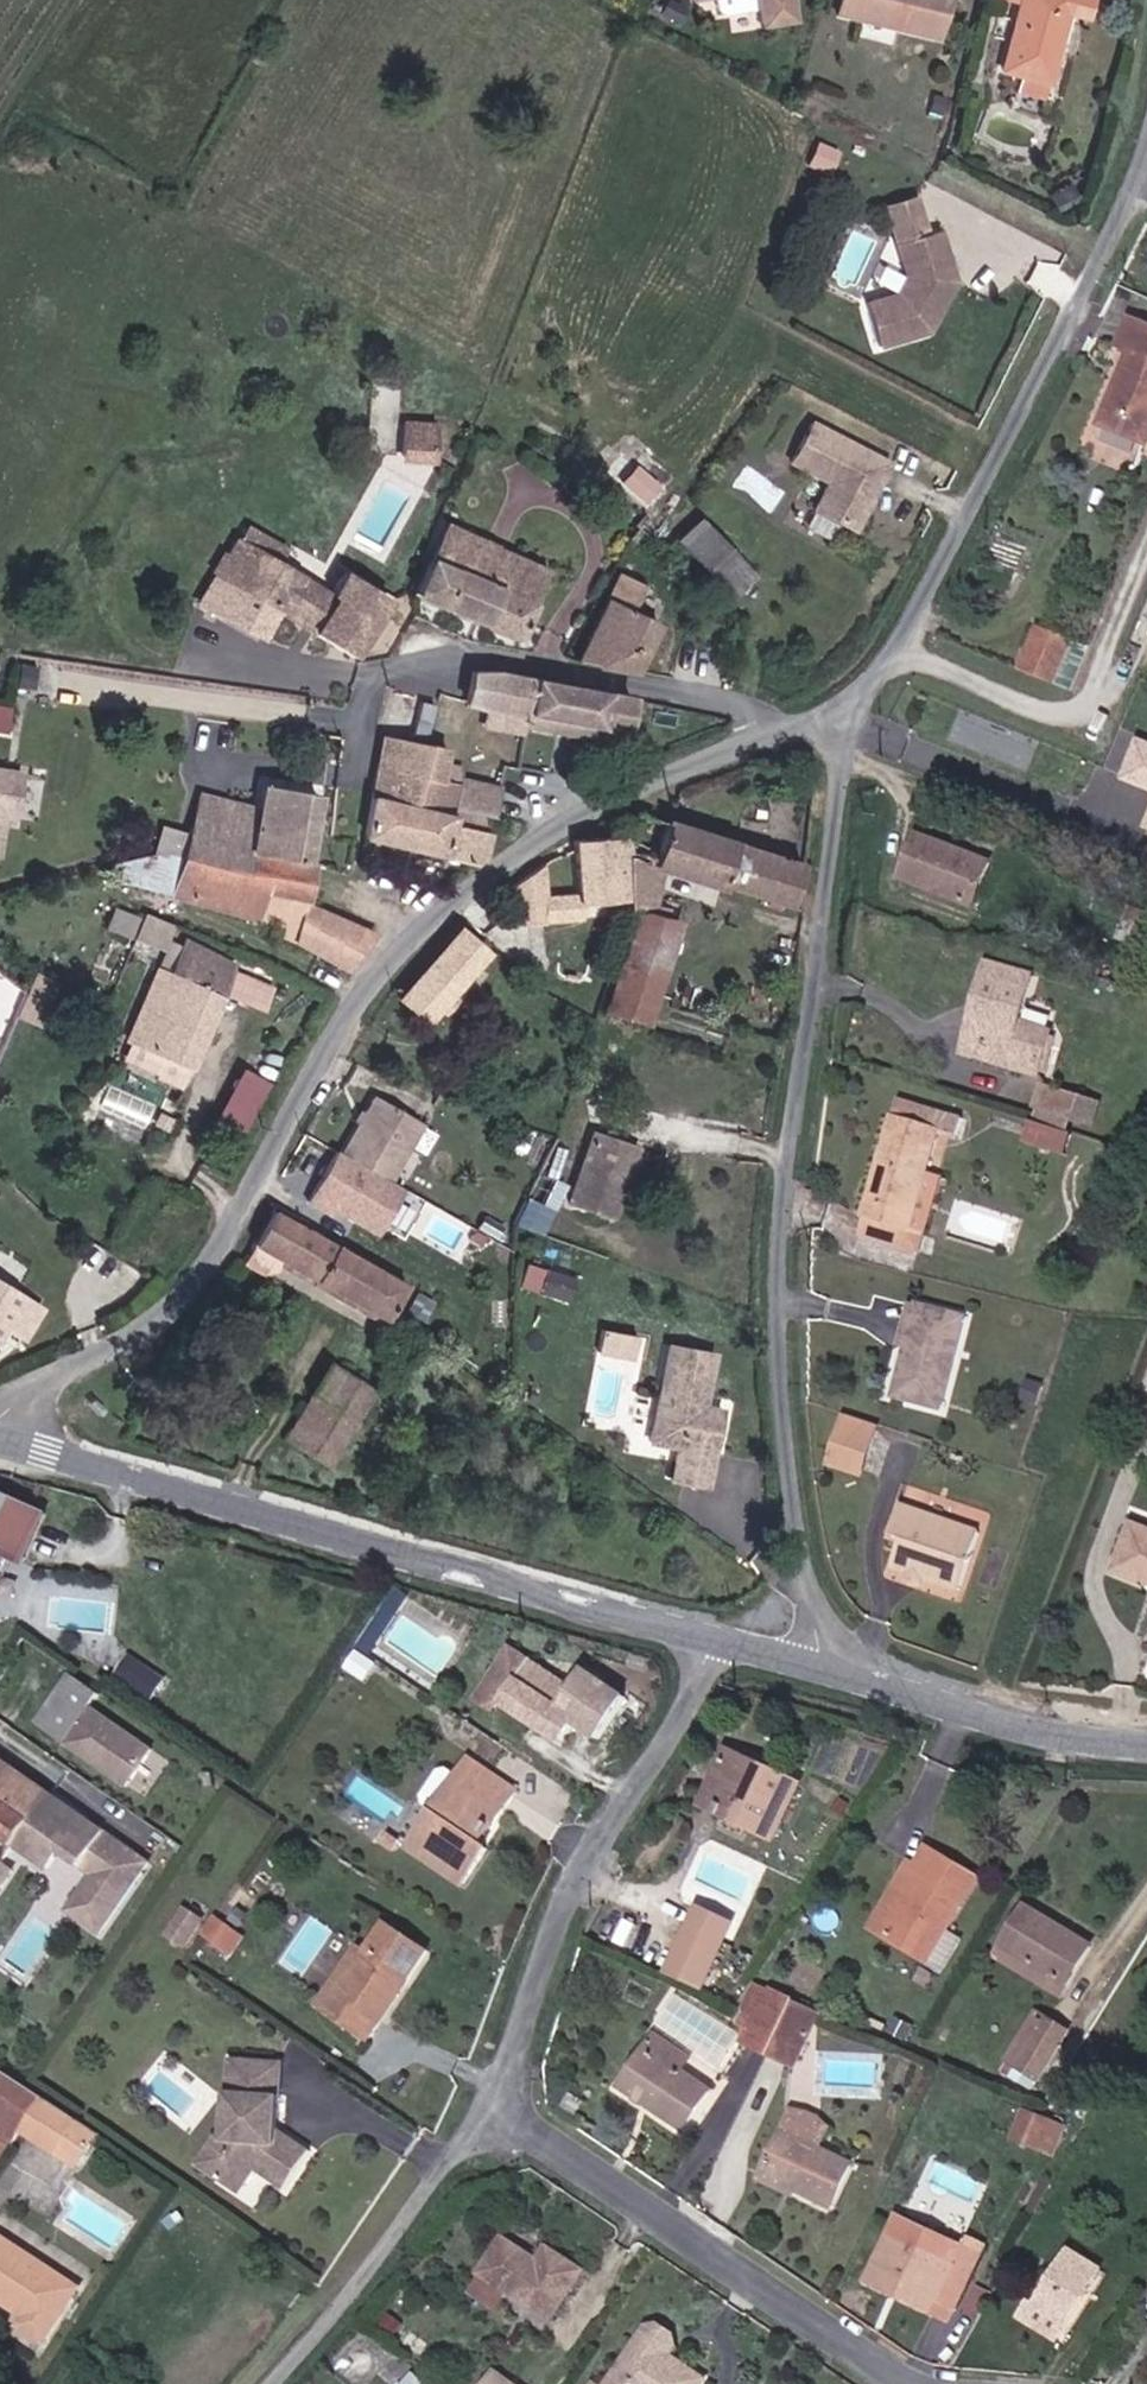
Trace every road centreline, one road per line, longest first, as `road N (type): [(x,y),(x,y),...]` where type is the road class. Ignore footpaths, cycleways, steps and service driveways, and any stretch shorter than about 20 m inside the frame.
road 1 (unclassified): [(850,710),(595,810),(476,890),(364,990),(200,1282),(134,1340),(61,1378),(0,1424)]
road 2 (unclassified): [(850,710),(774,1308),(804,1586),(803,1666)]
road 3 (tertiary): [(0,1435),(722,1644)]
road 4 (unclassified): [(1146,147),(1099,274),(895,651),(850,710)]
road 5 (residential): [(501,2107),(587,1865),(722,1644)]
road 6 (residential): [(925,2383),(501,2107)]
road 7 (residential): [(277,2383),(341,2316),(501,2107)]
road 8 (tertiary): [(803,1666),(1057,1725),(1146,1736)]

